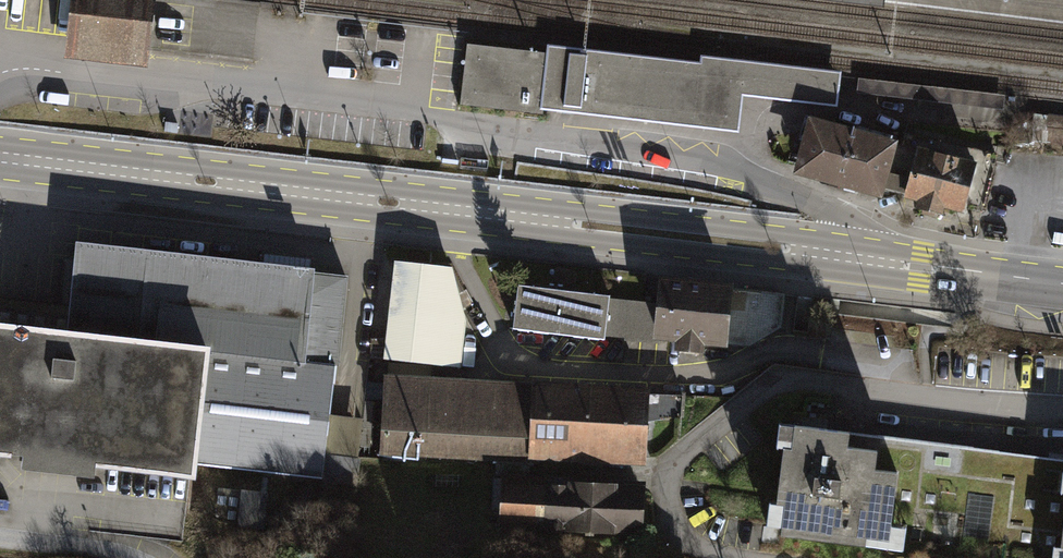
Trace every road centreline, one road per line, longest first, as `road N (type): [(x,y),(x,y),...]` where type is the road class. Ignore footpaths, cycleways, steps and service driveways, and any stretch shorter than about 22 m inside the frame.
road 1 (primary): [(0,157),(1062,285)]

